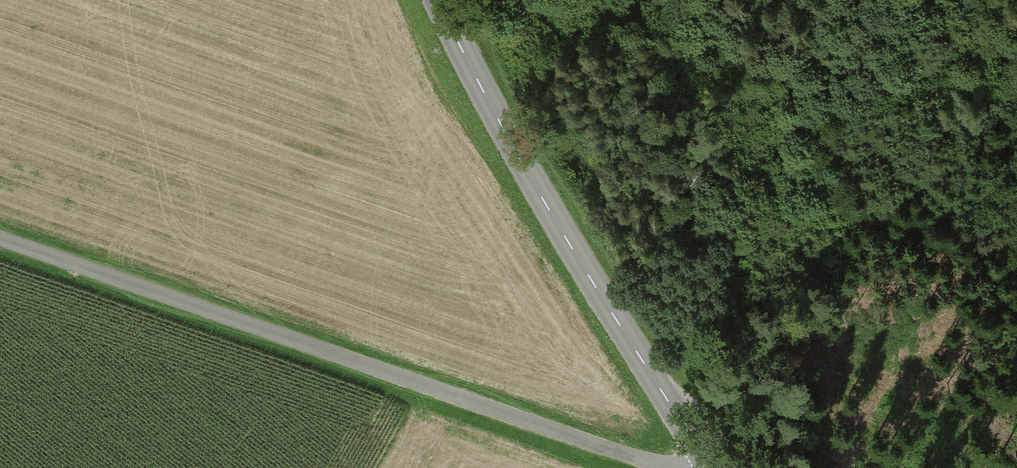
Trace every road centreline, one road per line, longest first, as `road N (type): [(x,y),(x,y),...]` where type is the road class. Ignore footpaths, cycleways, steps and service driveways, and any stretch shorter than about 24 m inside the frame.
road 1 (unclassified): [(0,237),(666,467)]
road 2 (tertiary): [(710,466),(537,190),(437,0)]

